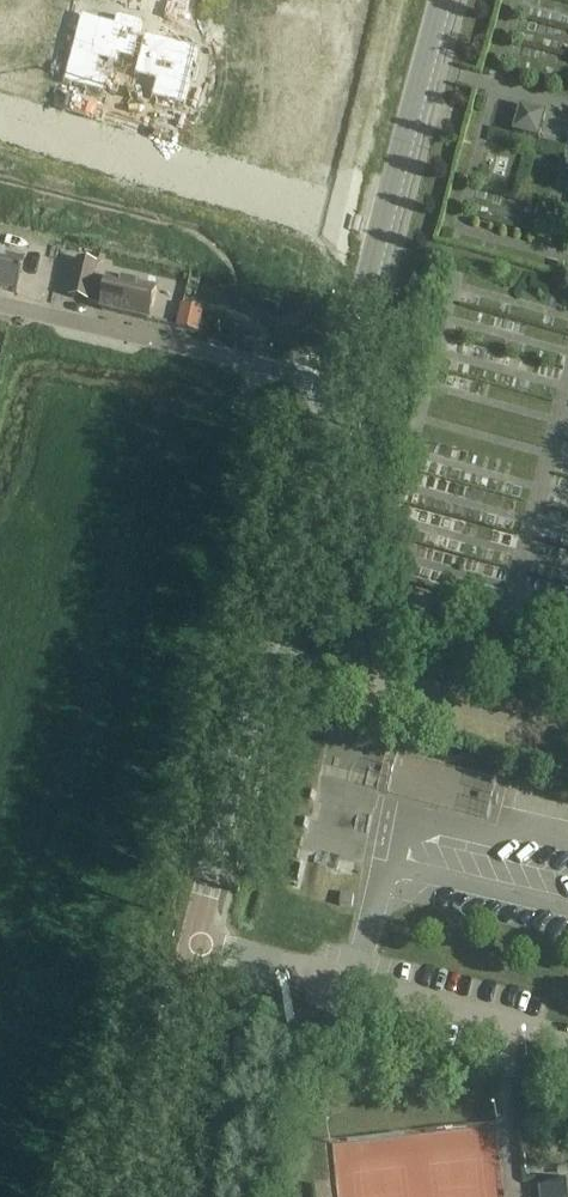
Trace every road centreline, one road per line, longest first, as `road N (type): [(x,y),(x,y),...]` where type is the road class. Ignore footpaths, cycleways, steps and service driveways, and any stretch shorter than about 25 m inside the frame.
road 1 (tertiary): [(194,940),(341,382)]
road 2 (residential): [(0,114),(382,229)]
road 3 (residential): [(341,382),(0,302)]
road 4 (tertiary): [(126,1196),(194,940)]
road 5 (tertiary): [(382,229),(443,0)]
road 6 (tertiary): [(341,382),(382,229)]

